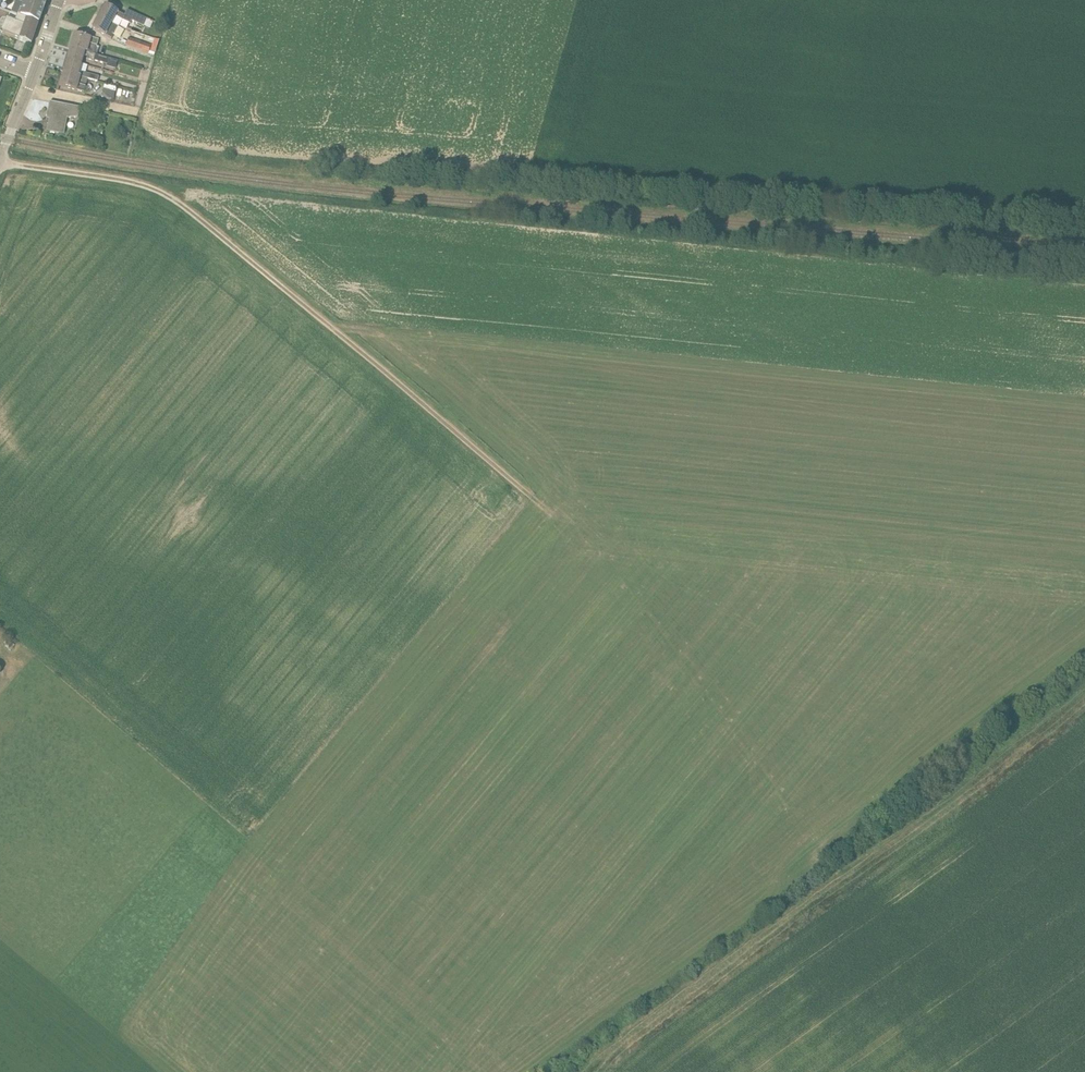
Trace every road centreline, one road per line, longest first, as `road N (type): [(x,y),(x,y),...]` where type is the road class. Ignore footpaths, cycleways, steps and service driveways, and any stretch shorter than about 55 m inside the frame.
road 1 (track): [(0,163),(134,182),(174,200),(533,499)]

